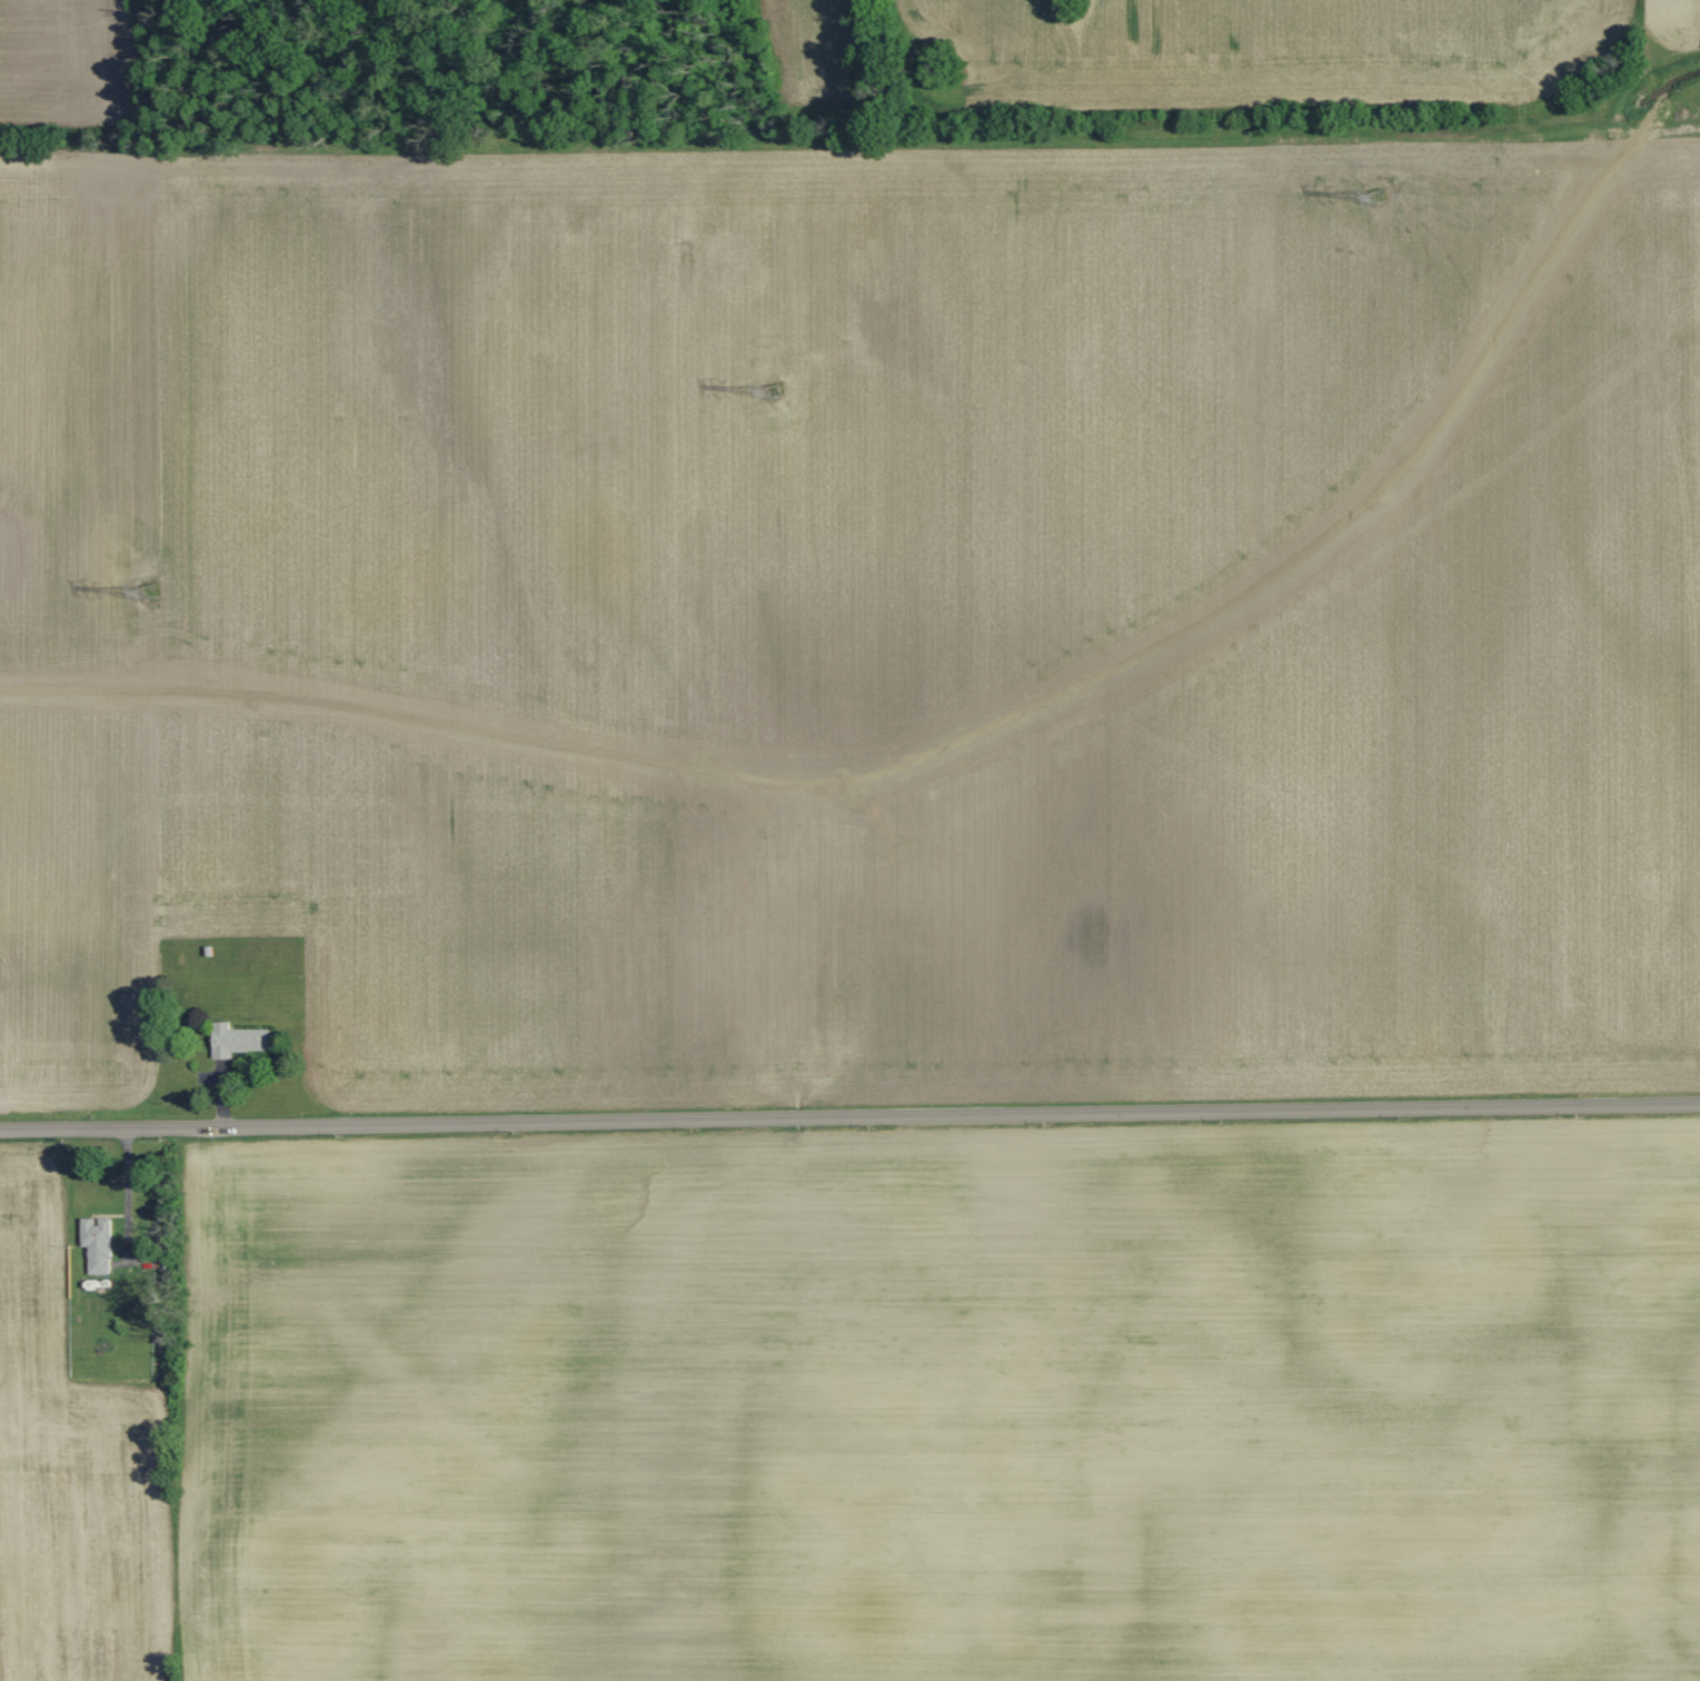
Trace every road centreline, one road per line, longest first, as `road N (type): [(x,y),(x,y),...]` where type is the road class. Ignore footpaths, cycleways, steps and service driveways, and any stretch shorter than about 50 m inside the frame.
road 1 (tertiary): [(0,1128),(1699,1105)]

